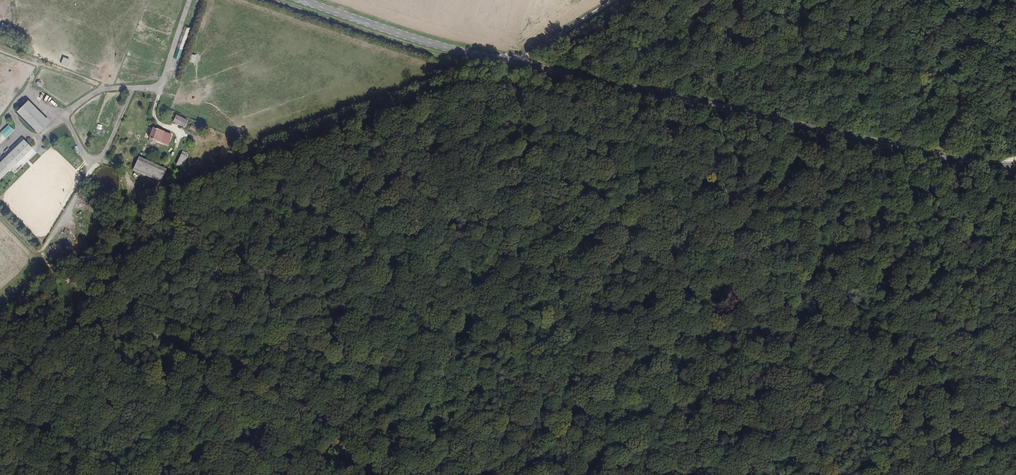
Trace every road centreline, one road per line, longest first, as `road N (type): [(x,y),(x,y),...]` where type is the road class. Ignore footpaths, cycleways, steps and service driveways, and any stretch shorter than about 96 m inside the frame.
road 1 (tertiary): [(1015,167),(992,171),(591,87),(301,0)]
road 2 (track): [(381,474),(172,344)]
road 3 (track): [(618,0),(516,63)]

